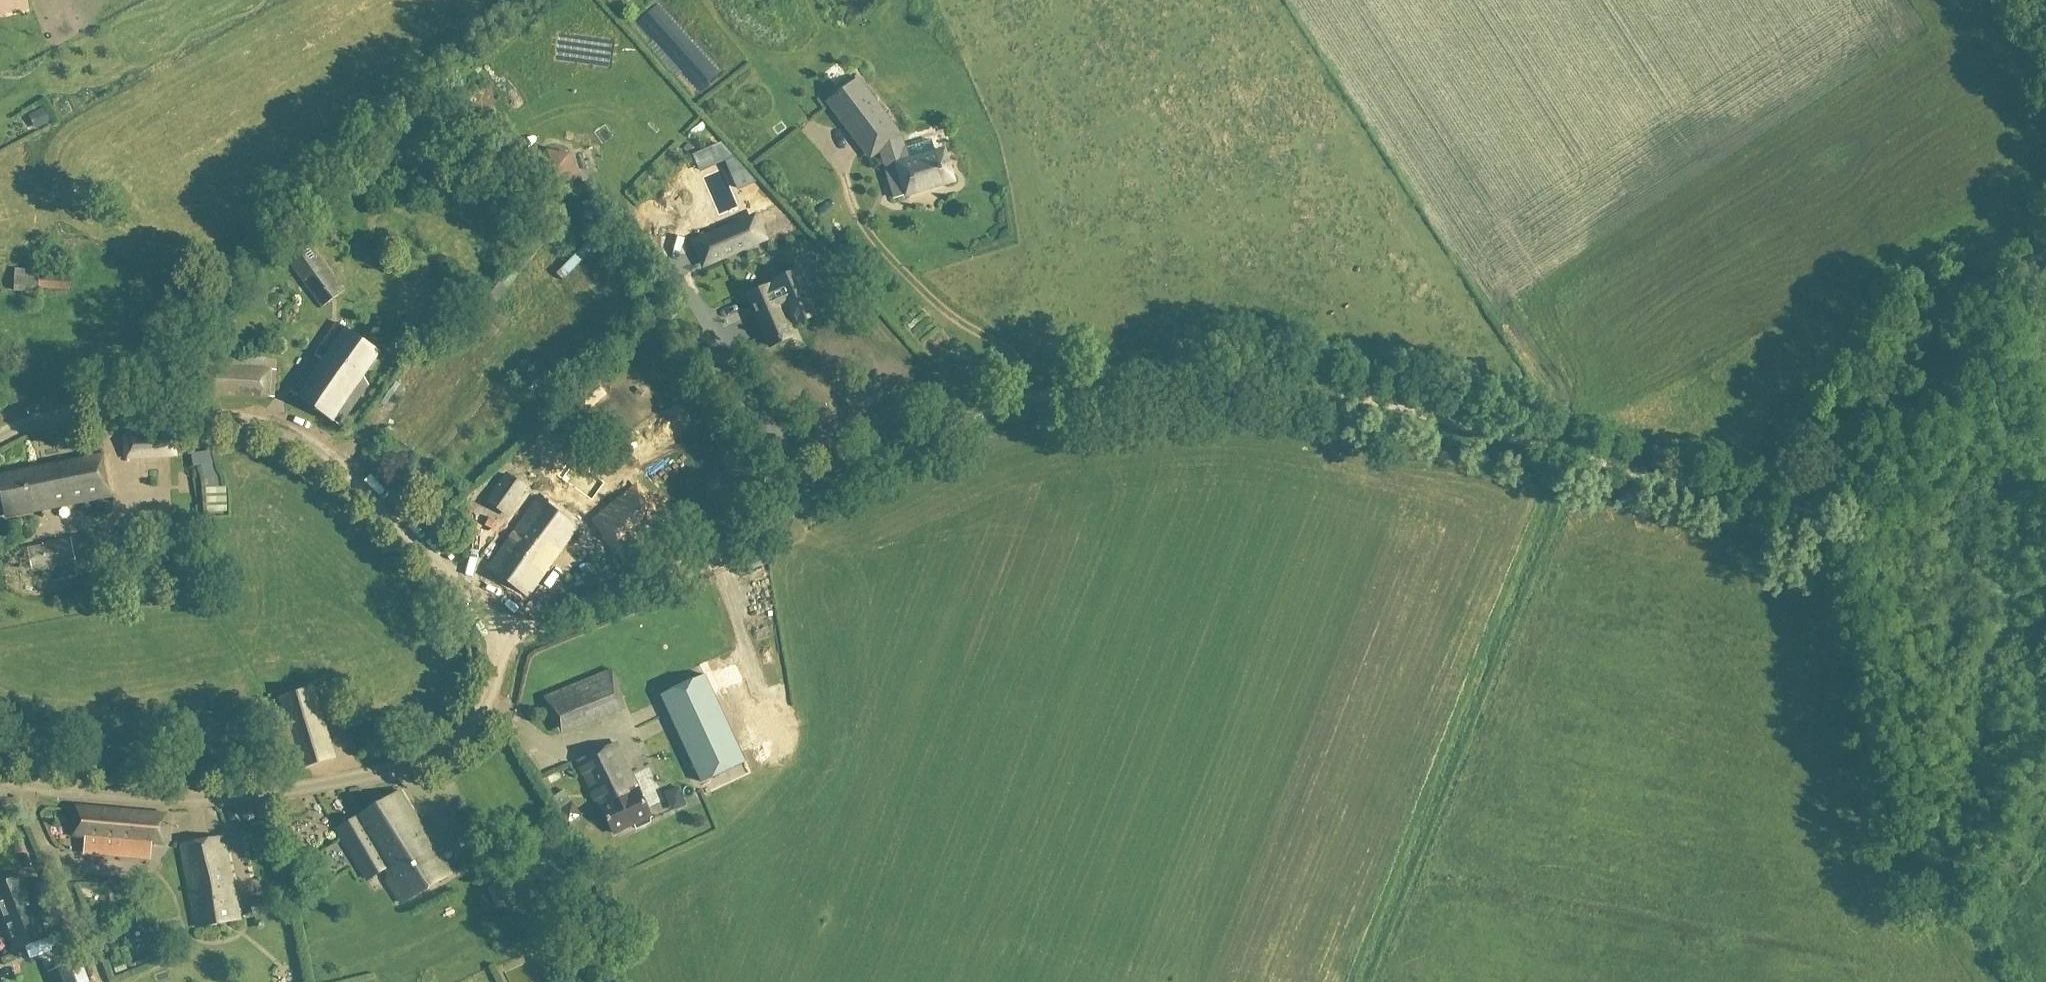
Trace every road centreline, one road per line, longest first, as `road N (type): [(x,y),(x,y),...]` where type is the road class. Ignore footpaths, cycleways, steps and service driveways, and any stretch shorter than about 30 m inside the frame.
road 1 (unclassified): [(509,636),(780,520),(972,419),(1134,381),(1213,376),(1294,383),(1739,503),(1801,512),(1819,498),(1935,317),(2045,255)]
road 2 (unclassified): [(509,636),(453,570),(305,435),(241,418),(74,412),(0,434)]
road 3 (unclassified): [(0,774),(136,798),(234,801),(365,779),(464,737),(491,699),(509,636)]

